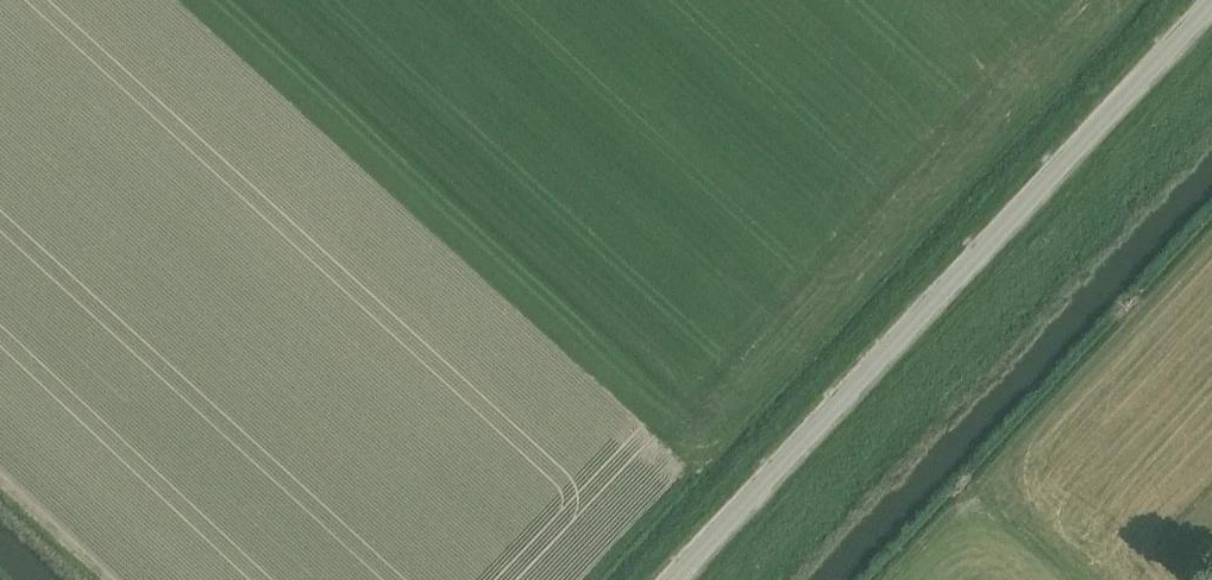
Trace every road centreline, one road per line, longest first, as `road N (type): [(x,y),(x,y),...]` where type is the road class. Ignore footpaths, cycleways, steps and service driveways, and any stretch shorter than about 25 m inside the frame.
road 1 (unclassified): [(678,579),(1211,19)]

